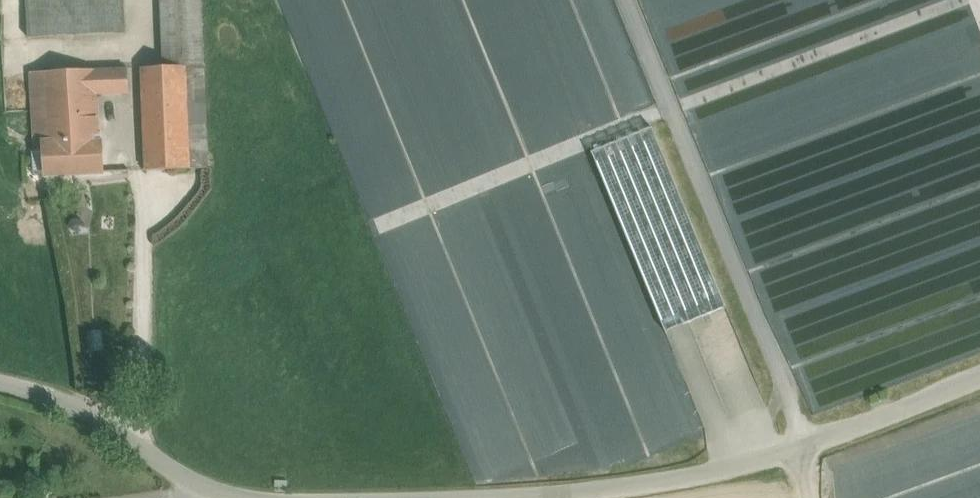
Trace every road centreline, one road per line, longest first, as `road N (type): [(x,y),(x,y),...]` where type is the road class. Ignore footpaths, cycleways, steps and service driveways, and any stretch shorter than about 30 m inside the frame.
road 1 (track): [(625,0),(804,445)]
road 2 (unclassified): [(804,445),(670,478),(494,497)]
road 3 (unclassified): [(242,497),(182,476),(73,407),(0,384)]
road 4 (unclassified): [(979,380),(804,445)]

